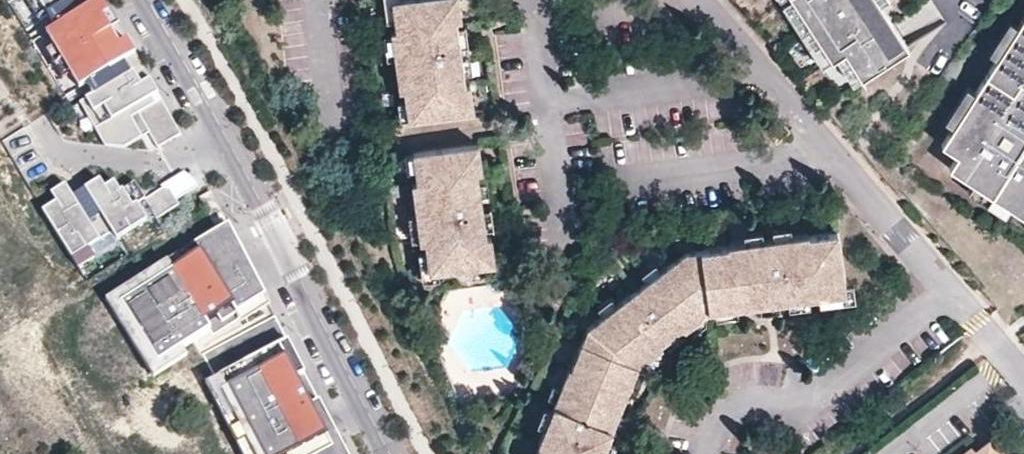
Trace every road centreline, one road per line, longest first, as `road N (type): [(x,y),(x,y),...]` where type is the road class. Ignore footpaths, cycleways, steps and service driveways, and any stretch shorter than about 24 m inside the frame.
road 1 (residential): [(393,453),(147,0)]
road 2 (residential): [(1023,376),(699,0)]

